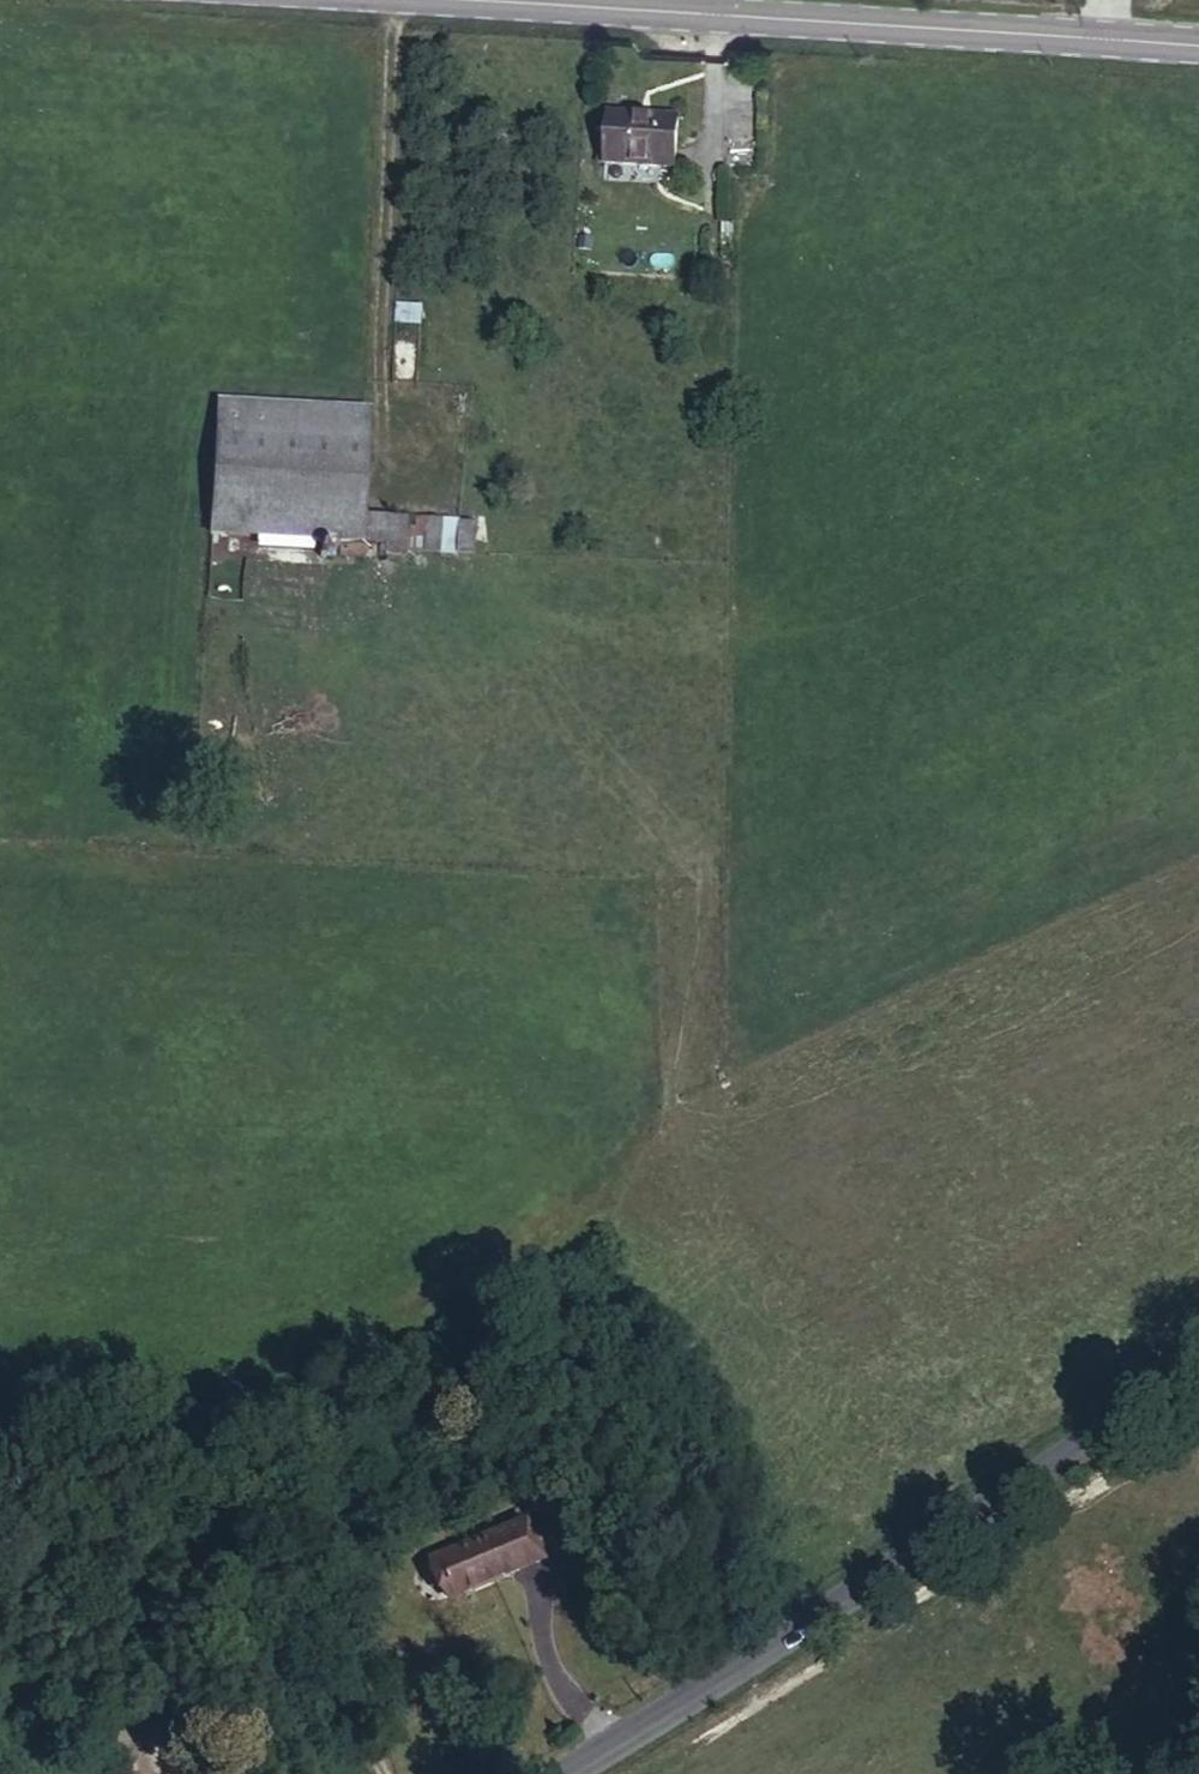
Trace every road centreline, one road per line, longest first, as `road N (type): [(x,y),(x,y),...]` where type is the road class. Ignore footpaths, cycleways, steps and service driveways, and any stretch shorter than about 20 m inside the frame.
road 1 (secondary): [(1198,47),(414,0)]
road 2 (tertiary): [(562,1773),(766,1654),(1198,1377)]

